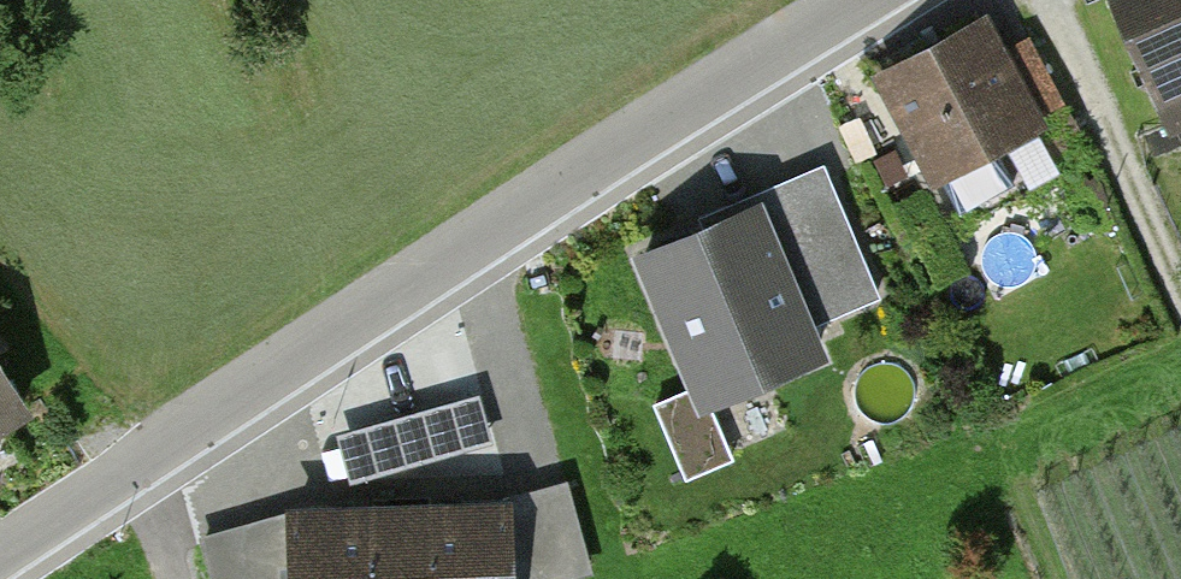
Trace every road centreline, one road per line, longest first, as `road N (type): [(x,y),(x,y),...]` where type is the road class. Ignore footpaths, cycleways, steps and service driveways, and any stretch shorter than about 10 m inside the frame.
road 1 (unclassified): [(861,0),(0,558)]
road 2 (track): [(1045,0),(1180,290)]
road 3 (track): [(149,459),(178,578)]

